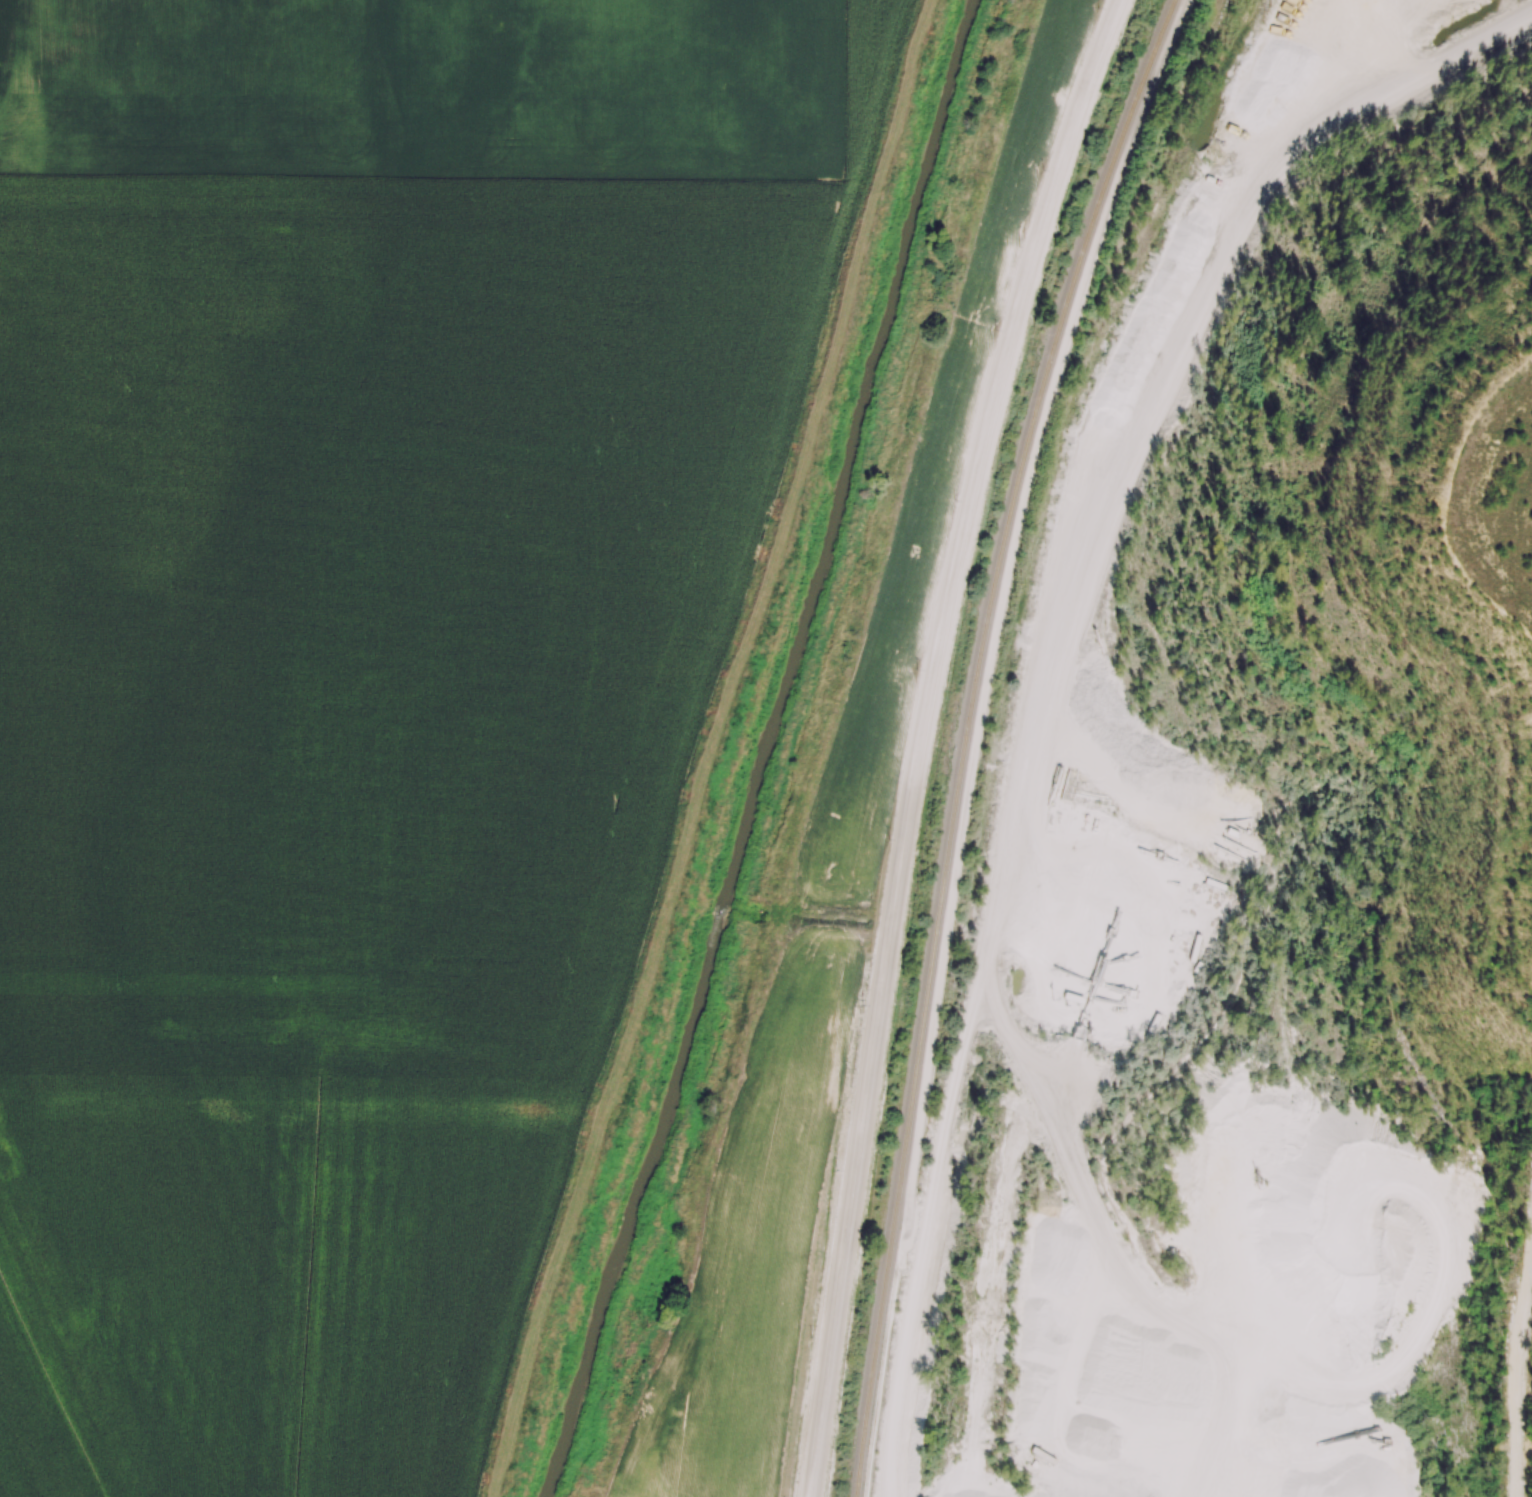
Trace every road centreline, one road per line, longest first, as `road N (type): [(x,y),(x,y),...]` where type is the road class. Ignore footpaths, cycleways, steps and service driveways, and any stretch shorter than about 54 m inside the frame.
road 1 (tertiary): [(810,1496),(882,975),(984,445),(1044,212),(1121,0)]

